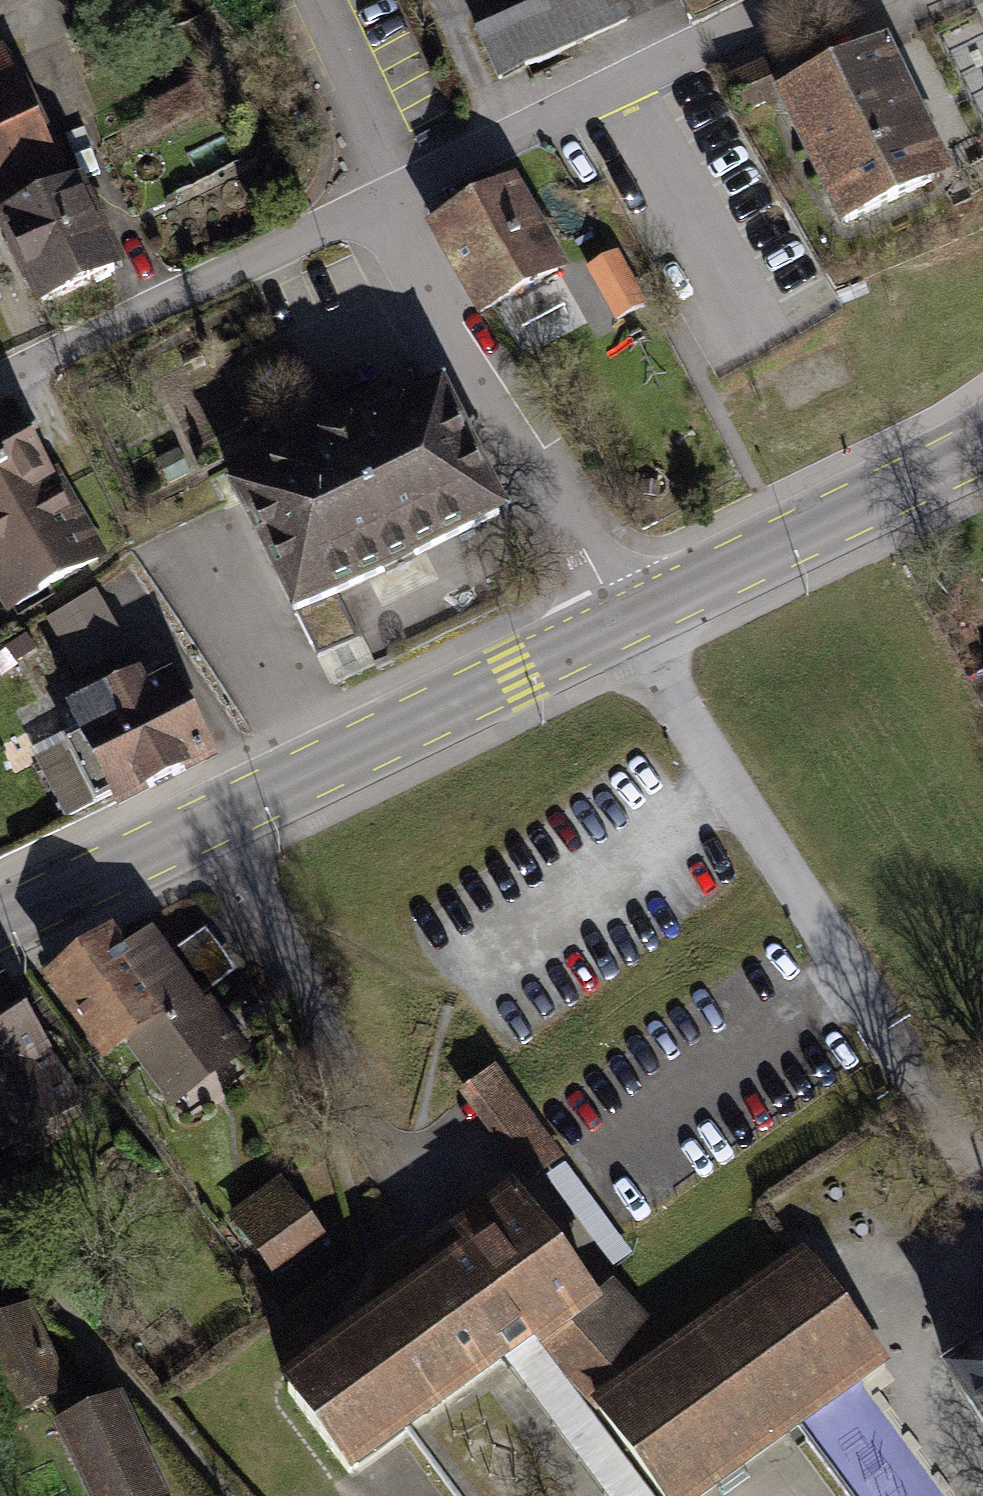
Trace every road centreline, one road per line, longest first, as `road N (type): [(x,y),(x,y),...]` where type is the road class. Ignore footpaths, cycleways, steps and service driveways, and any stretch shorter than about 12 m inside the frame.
road 1 (tertiary): [(0,924),(627,620)]
road 2 (residential): [(368,193),(627,620)]
road 3 (residential): [(368,193),(808,0)]
road 4 (residential): [(0,376),(368,193)]
road 5 (tertiary): [(627,620),(982,445)]
road 6 (residential): [(368,193),(373,159),(304,0)]

